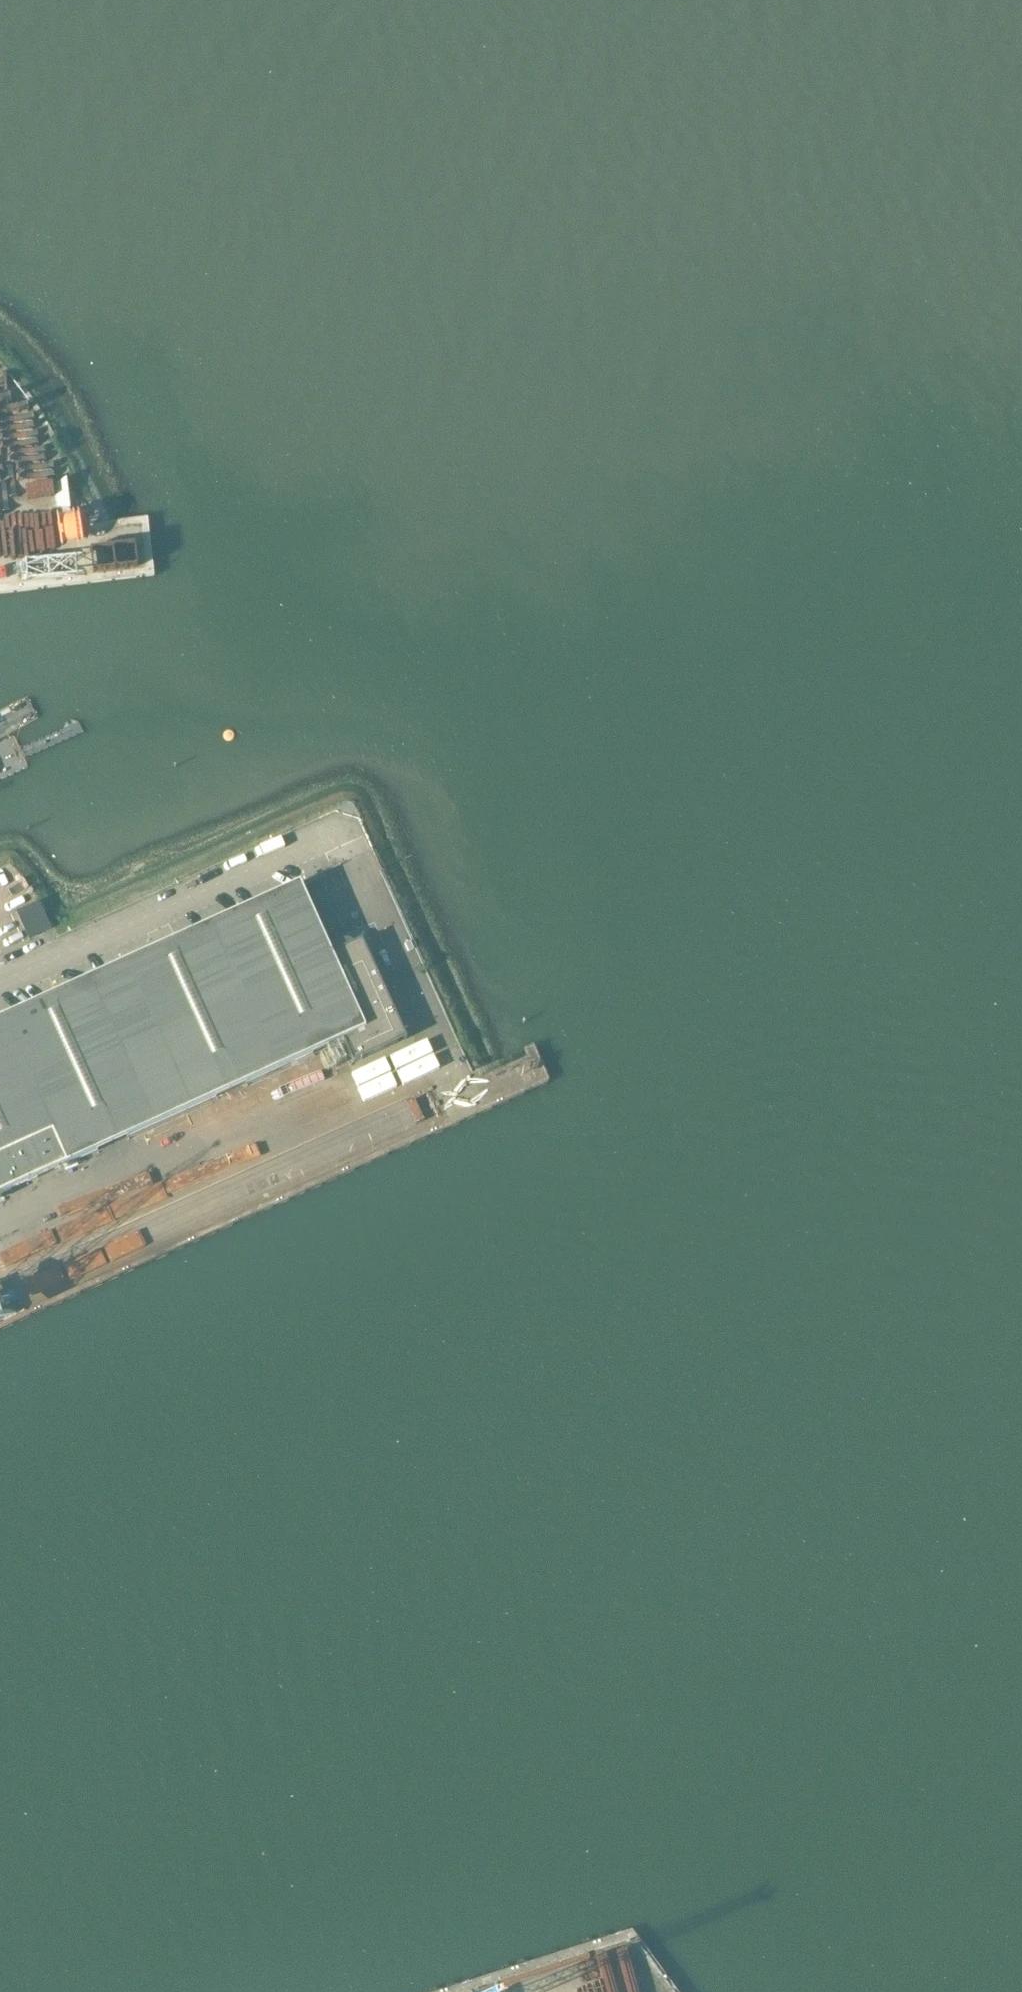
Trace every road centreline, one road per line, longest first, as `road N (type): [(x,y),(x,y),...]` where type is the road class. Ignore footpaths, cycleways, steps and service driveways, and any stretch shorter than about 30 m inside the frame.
road 1 (unclassified): [(0,988),(344,833)]

